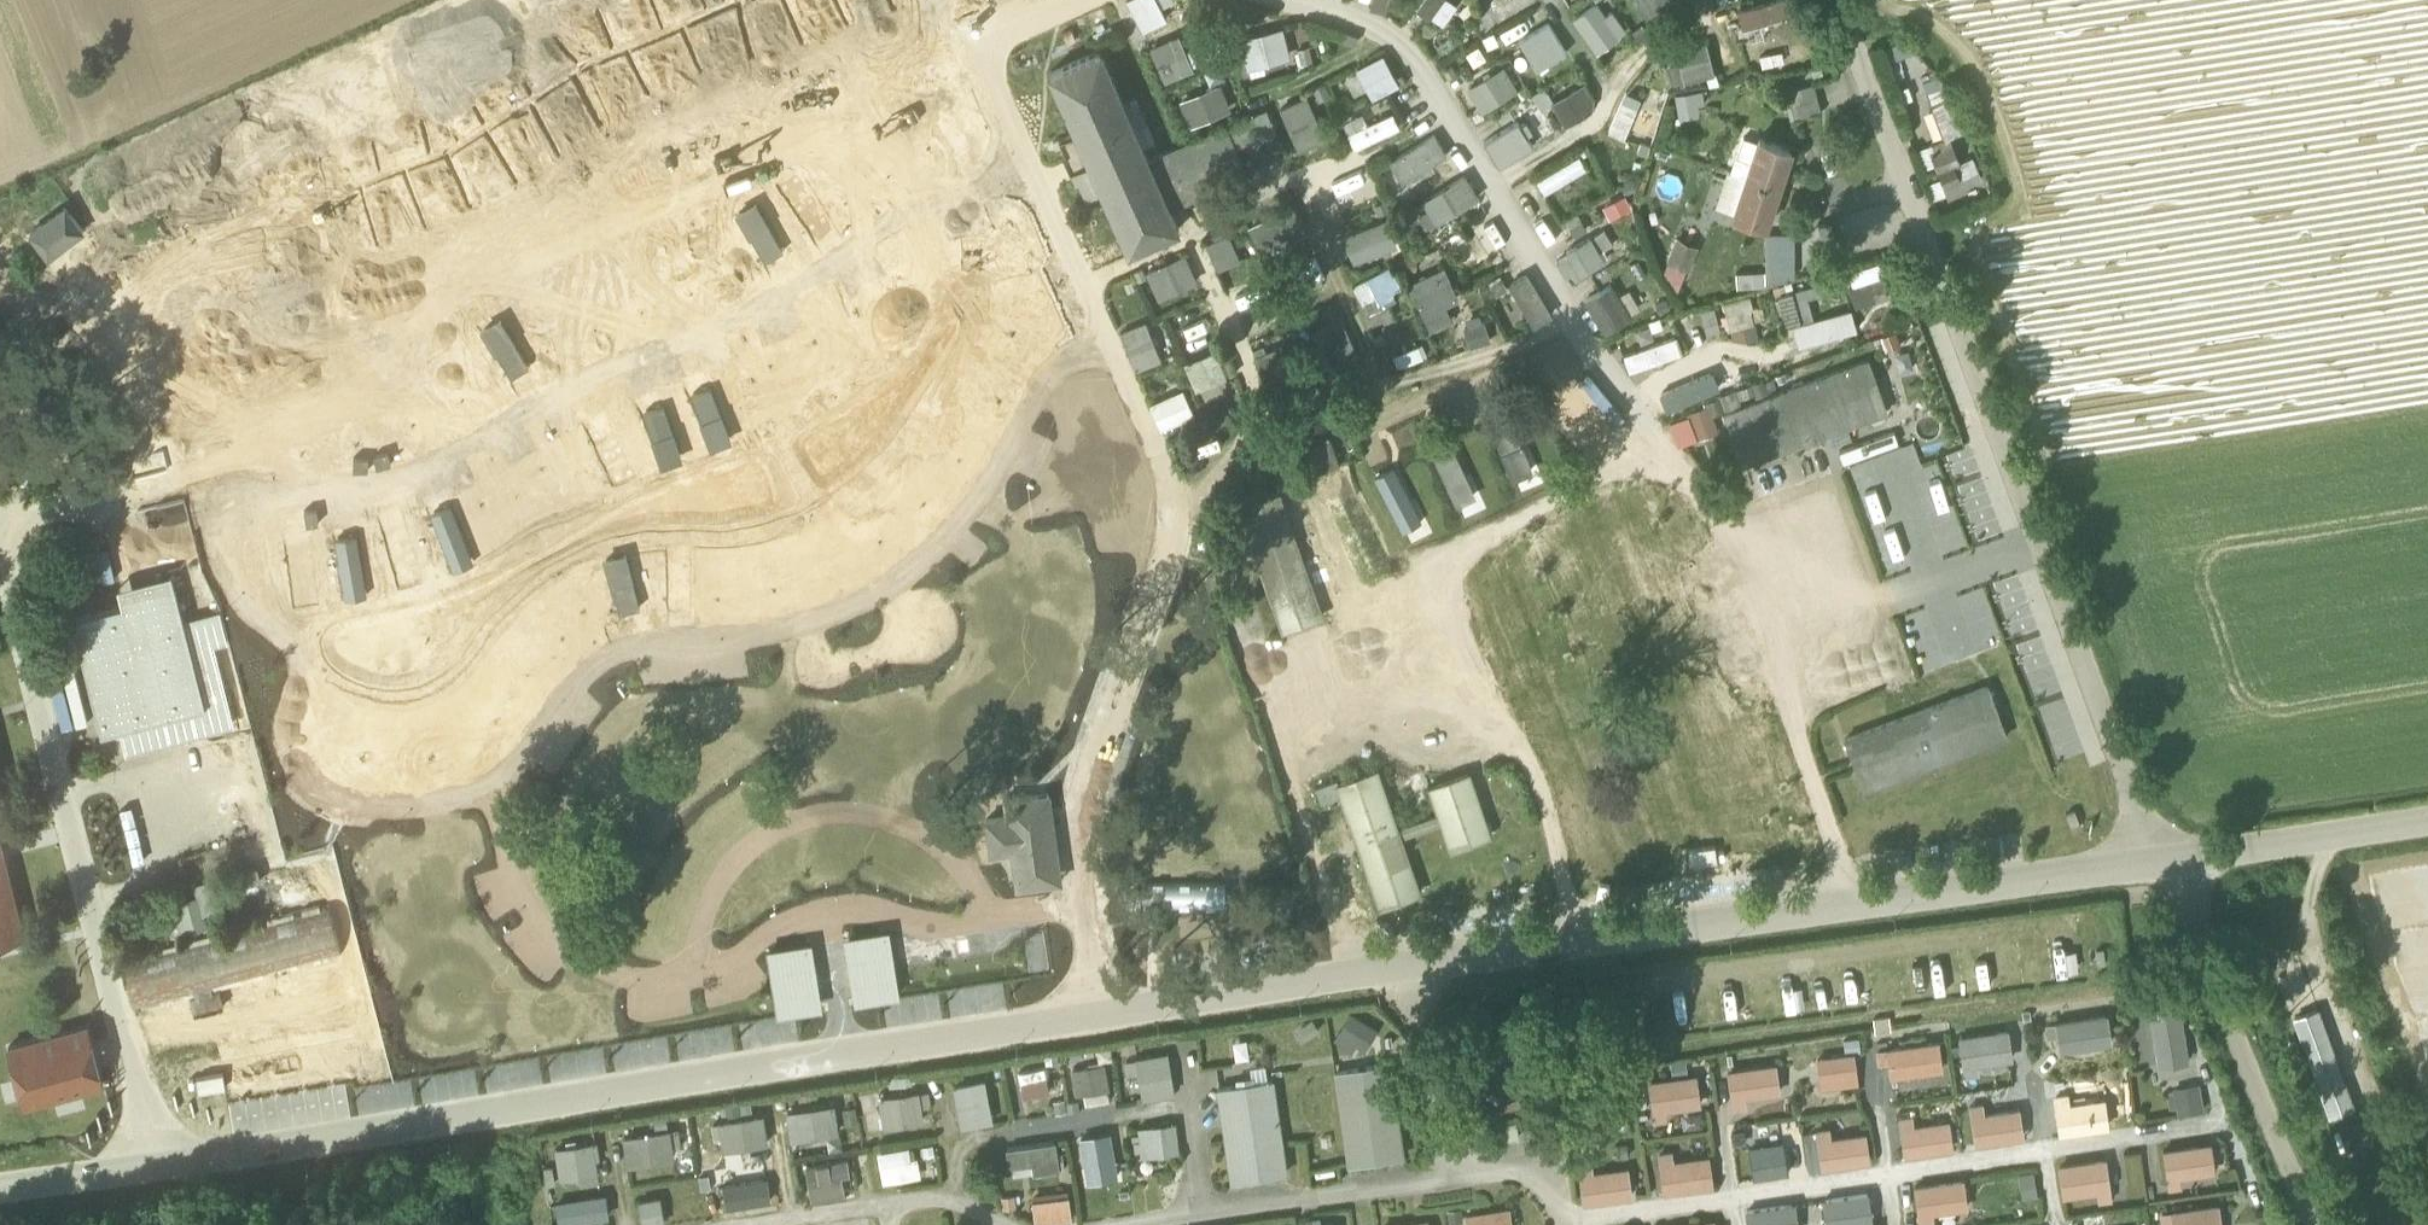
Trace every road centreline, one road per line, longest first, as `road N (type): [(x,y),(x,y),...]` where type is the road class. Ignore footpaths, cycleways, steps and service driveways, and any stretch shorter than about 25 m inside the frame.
road 1 (residential): [(2163,859),(1098,1011),(0,1186)]
road 2 (track): [(1579,944),(1527,766),(1446,634),(1433,565),(1632,468),(1687,477),(1725,517),(1852,901)]
road 3 (residential): [(1835,0),(2140,832),(2163,859)]
road 4 (track): [(1258,205),(1276,197),(1305,205),(1377,384),(1491,358),(1576,316)]
road 5 (track): [(1725,517),(1805,497),(1838,502),(1878,608),(2037,541)]
road 6 (residential): [(2163,859),(2185,886),(2217,989),(2311,1224)]
road 7 (track): [(1493,187),(1592,124),(1705,12),(1698,0)]
road 8 (residential): [(2427,819),(2163,859)]
road 9 (track): [(1175,518),(1269,417),(1377,384)]
road 10 (track): [(1194,235),(1269,417)]
road 11 (track): [(1630,400),(1812,339)]

